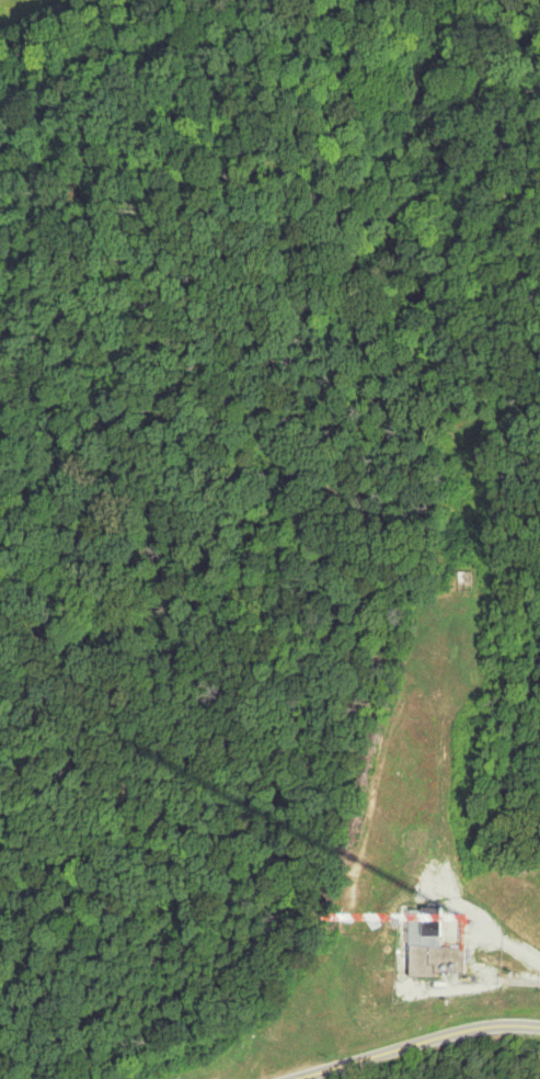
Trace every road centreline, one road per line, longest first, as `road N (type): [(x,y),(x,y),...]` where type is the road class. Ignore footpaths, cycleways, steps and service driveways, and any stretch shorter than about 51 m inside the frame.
road 1 (tertiary): [(305,1078),(455,1033),(539,1030)]

